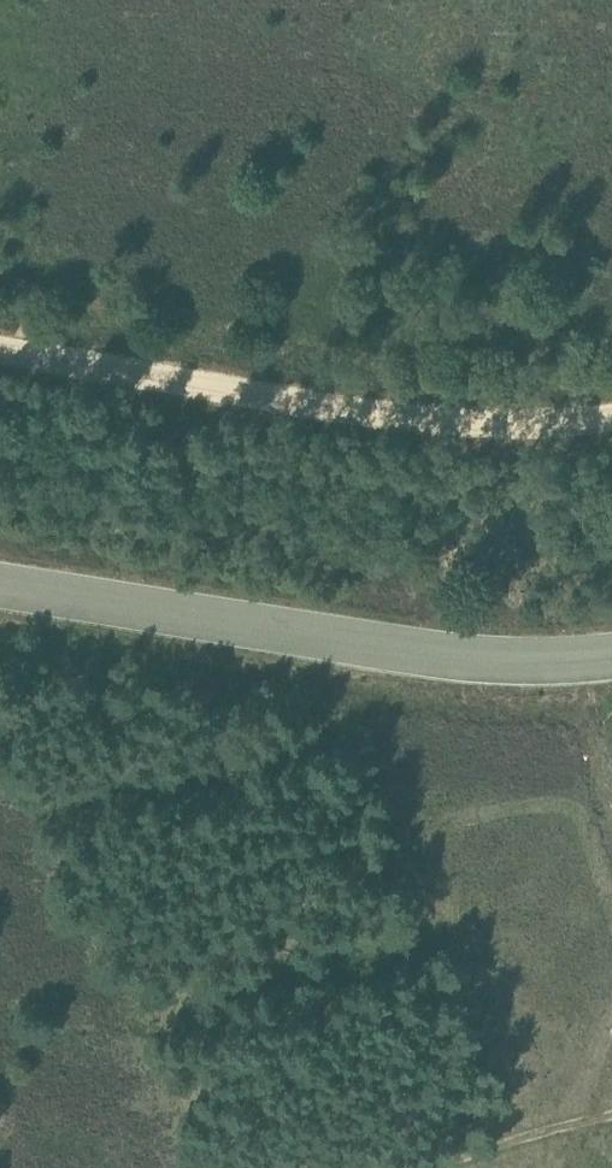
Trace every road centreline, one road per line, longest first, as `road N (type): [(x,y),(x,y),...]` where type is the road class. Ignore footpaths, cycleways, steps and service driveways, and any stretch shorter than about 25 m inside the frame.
road 1 (track): [(611,417),(493,424),(329,405),(0,345)]

